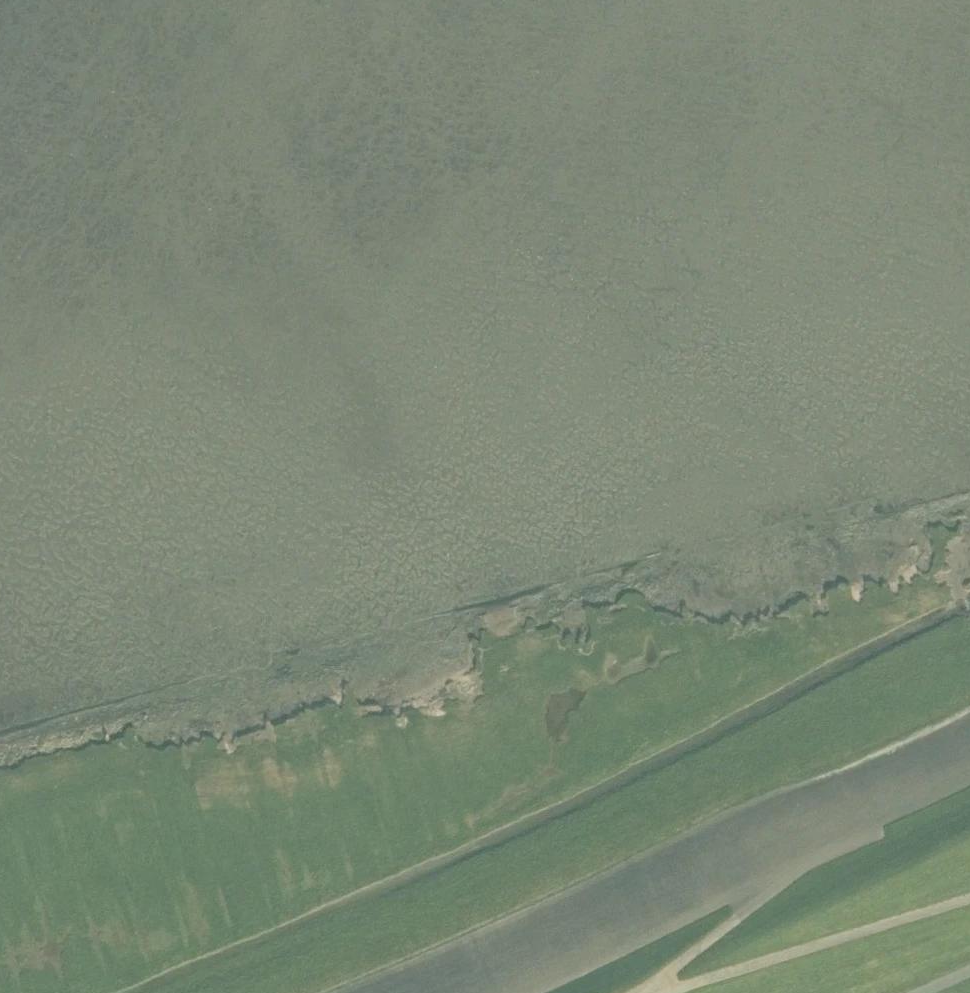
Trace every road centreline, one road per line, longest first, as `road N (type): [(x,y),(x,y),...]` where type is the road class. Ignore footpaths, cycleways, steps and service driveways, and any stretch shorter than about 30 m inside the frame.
road 1 (track): [(782,878),(969,781)]

